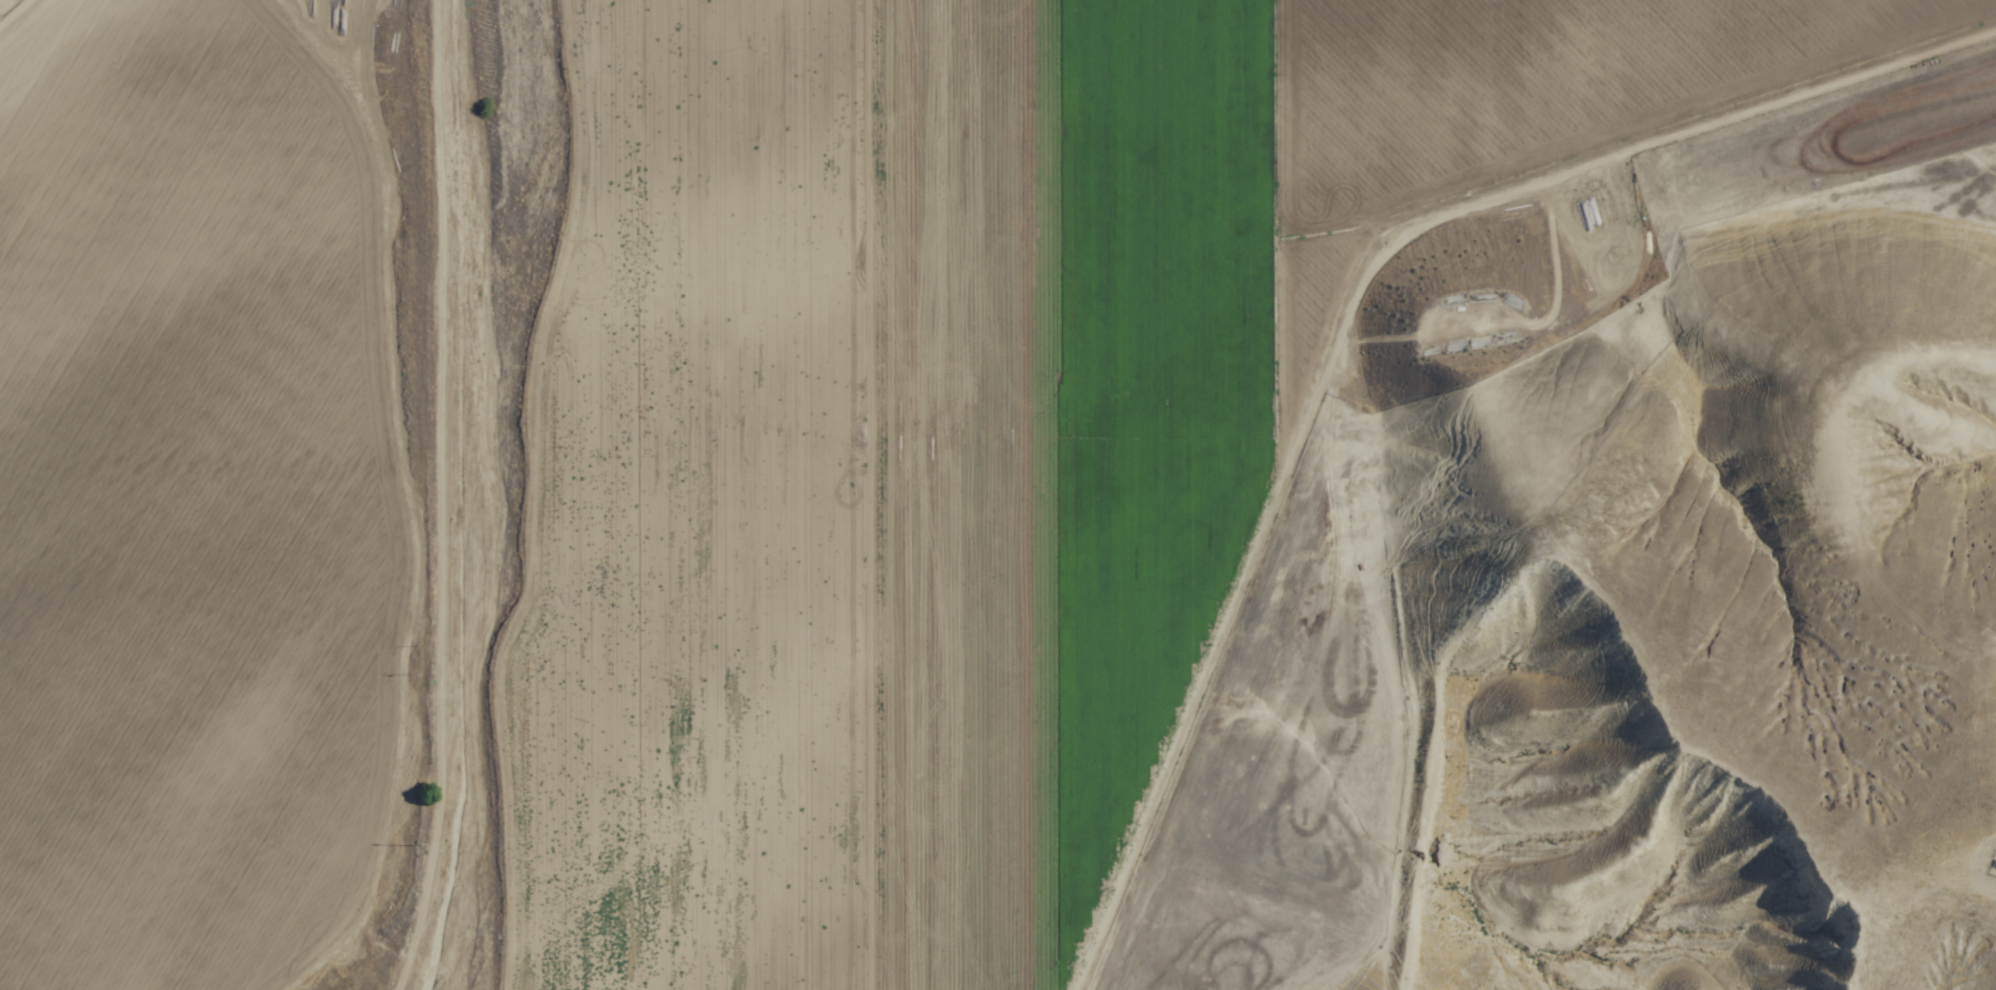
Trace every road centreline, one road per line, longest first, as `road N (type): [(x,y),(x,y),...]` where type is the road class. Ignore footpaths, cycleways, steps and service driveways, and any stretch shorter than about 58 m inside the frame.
road 1 (track): [(1075,989),(1371,261),(1430,219),(1995,31)]
road 2 (track): [(409,989),(404,649),(359,547),(318,184),(316,0)]

